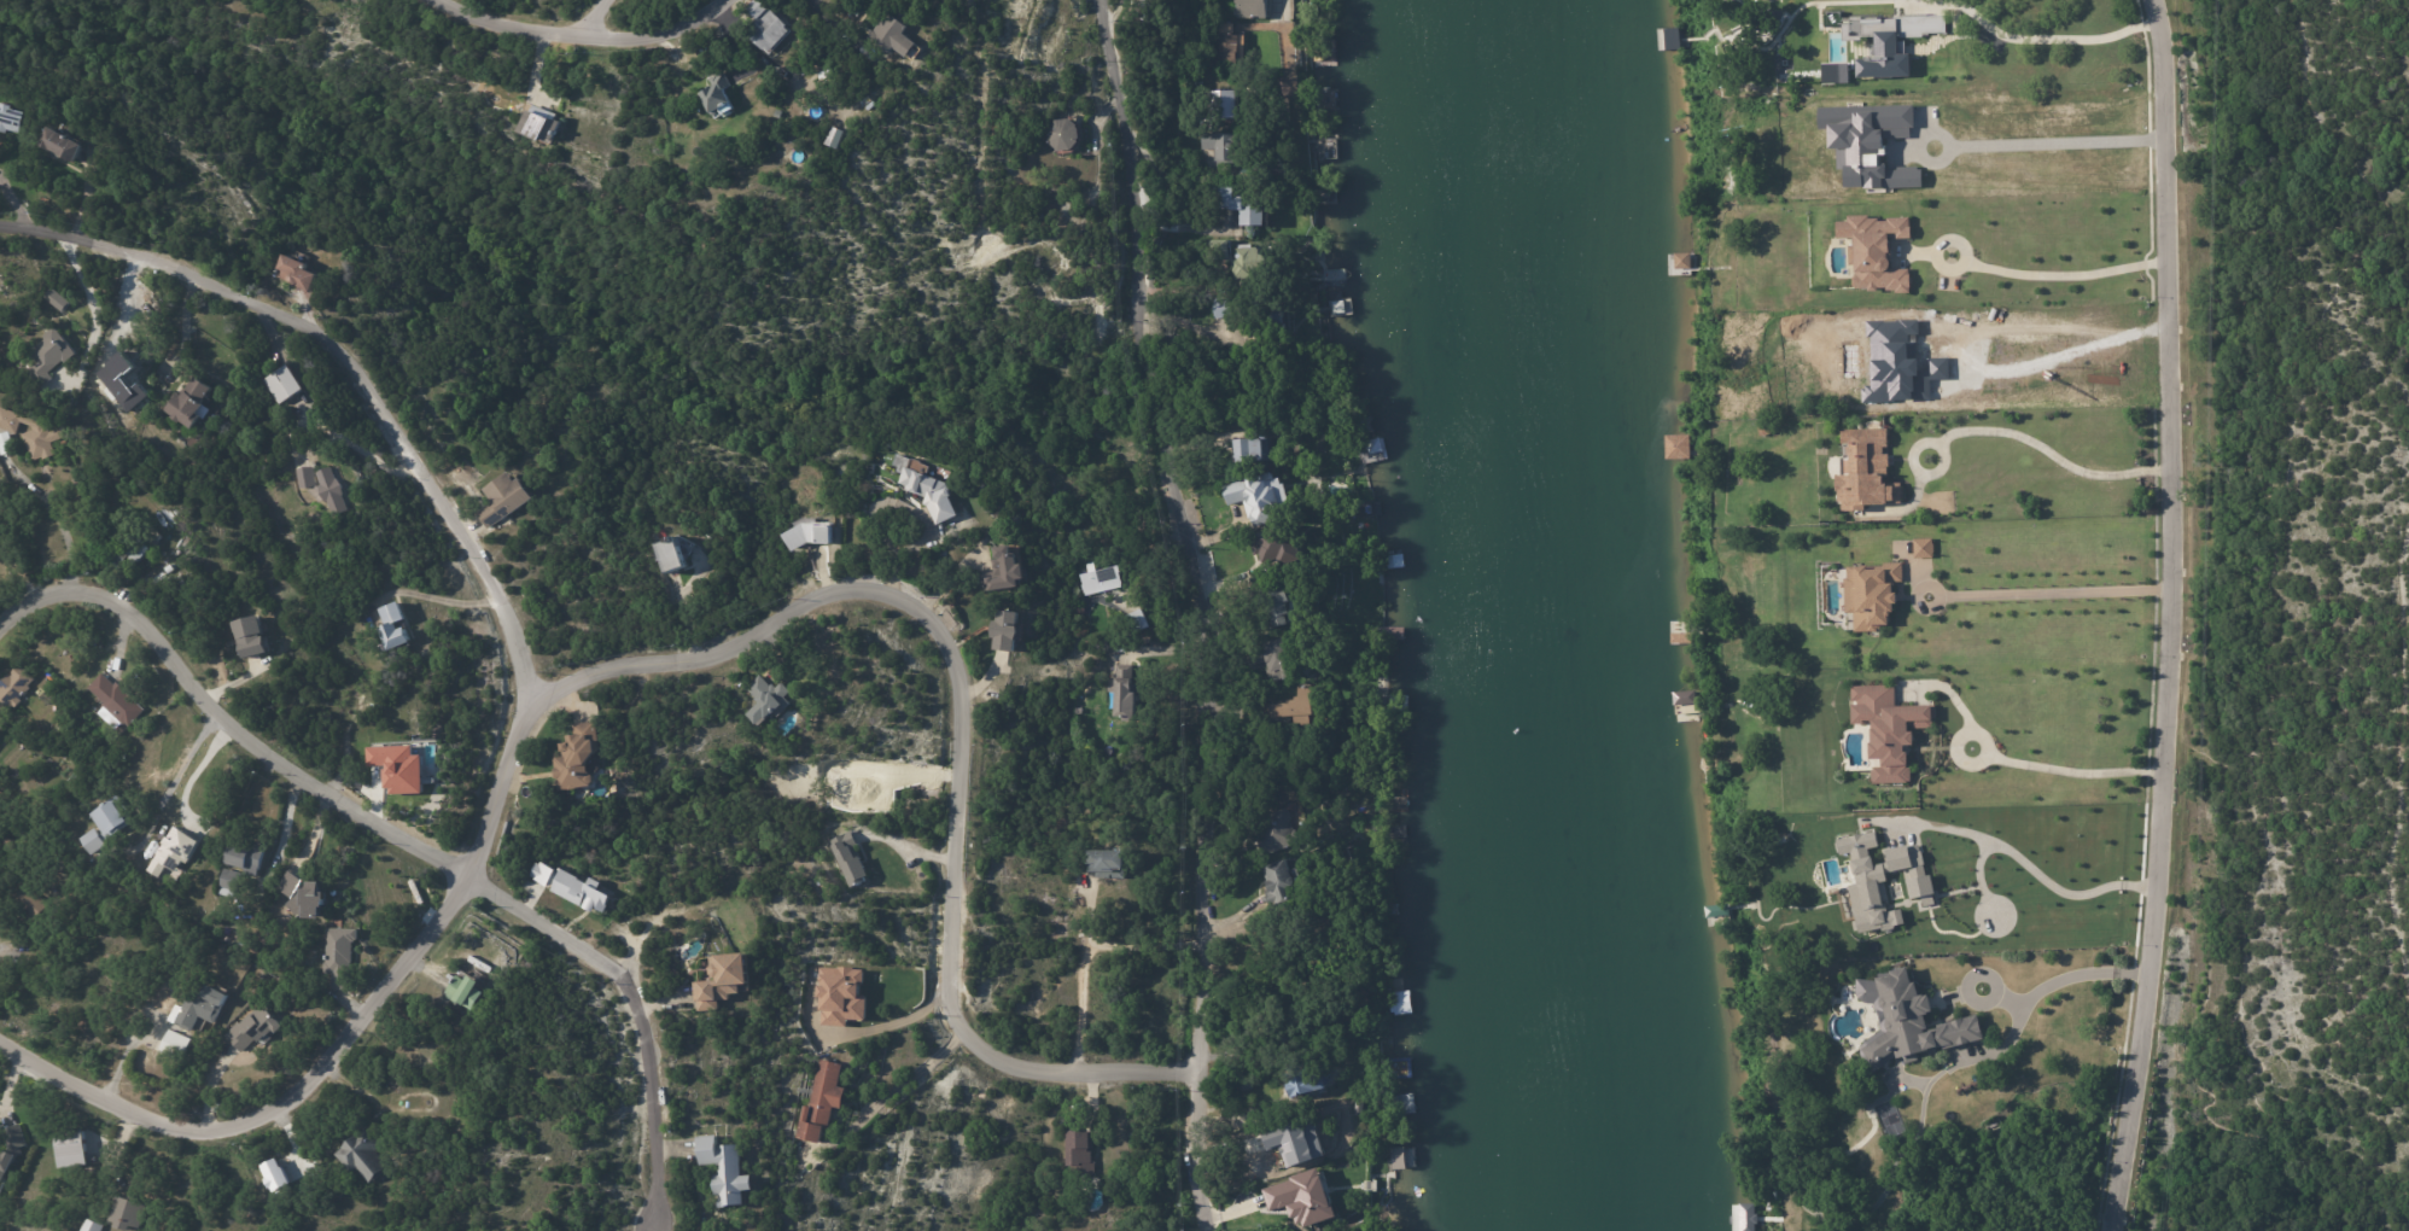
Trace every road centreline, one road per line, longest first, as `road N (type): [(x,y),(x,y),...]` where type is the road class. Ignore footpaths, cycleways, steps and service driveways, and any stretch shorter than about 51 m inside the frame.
road 1 (residential): [(2146,0),(2166,133),(2174,590),(2153,976),(2111,1230)]
road 2 (residential): [(1203,1225),(1194,1062),(1204,951),(1202,700),(1176,490),(1133,273),(1132,171),(1103,0)]
road 3 (residential): [(1194,1062),(1055,1072),(986,1052),(964,1029),(957,988),(966,698),(943,635),(904,599),(827,590),(728,648),(535,685)]
road 4 (residential): [(670,1230),(647,992),(211,714),(129,609),(70,581),(25,597),(0,626)]
road 5 (residential): [(535,685),(466,882),(293,1099),(228,1127),(148,1110),(59,1074),(0,1037)]
road 6 (residential): [(535,685),(480,560),(360,372),(294,320),(192,278),(65,235),(0,226)]
road 7 (residential): [(2176,471),(2092,474),(1996,430),(1953,430),(1938,439),(1931,472),(1918,476),(1906,466),(1909,447),(1938,439)]
road 8 (tertiary): [(724,0),(701,23),(583,28),(428,0)]
road 9 (residential): [(2152,21),(2083,39),(2005,37),(1953,2),(1906,1)]
road 10 (residential): [(2168,259),(2084,274),(1961,262)]
road 11 (residential): [(2165,770),(2071,771),(1984,755)]

